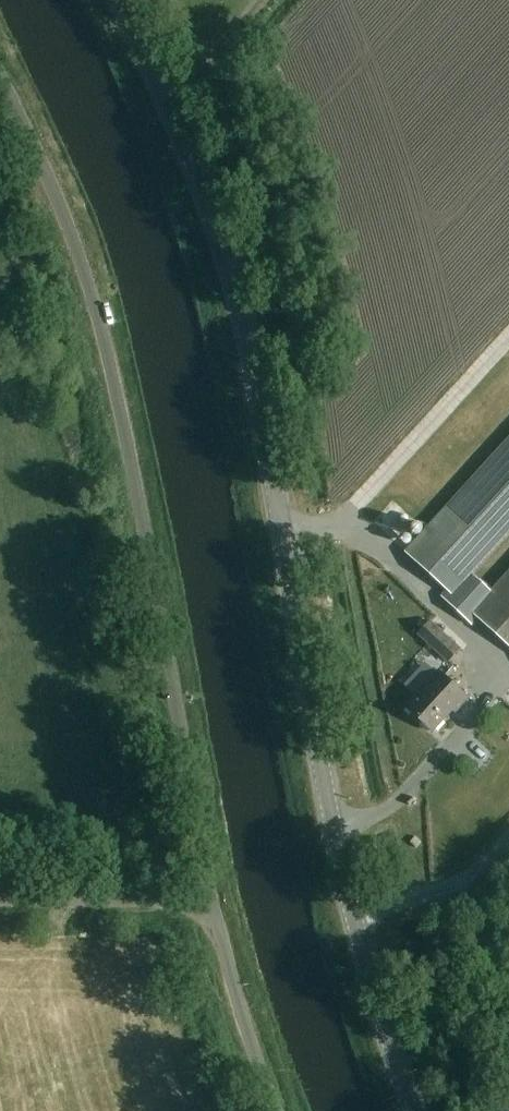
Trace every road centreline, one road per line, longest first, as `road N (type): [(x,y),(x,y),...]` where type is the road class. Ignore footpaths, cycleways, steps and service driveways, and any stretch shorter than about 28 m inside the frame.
road 1 (tertiary): [(419,1110),(378,999),(334,825),(258,369),(182,120),(120,0)]
road 2 (unclassified): [(211,903),(97,312),(0,70)]
road 3 (unclassified): [(277,1110),(211,903)]
road 4 (unclassified): [(211,903),(0,901)]

